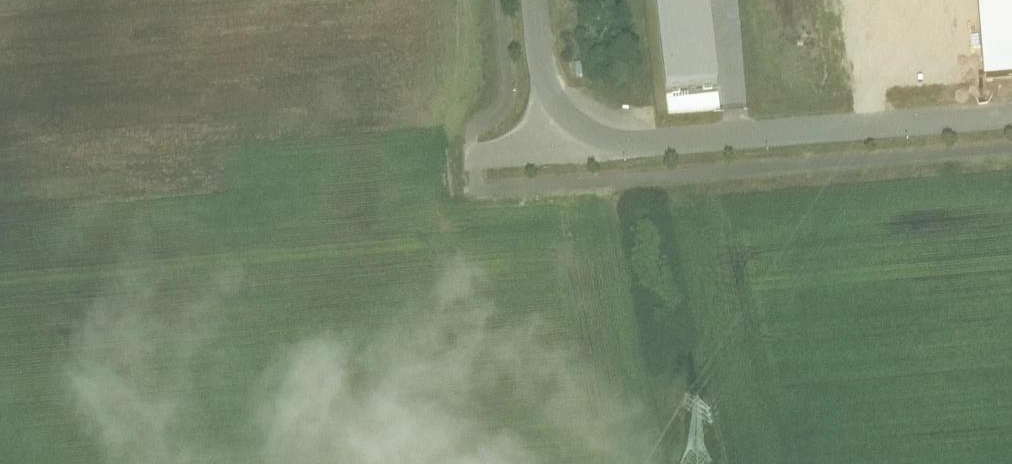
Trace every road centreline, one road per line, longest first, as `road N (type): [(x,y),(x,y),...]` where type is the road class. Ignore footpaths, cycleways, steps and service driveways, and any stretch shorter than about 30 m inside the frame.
road 1 (residential): [(1011,119),(587,150)]
road 2 (residential): [(587,150),(564,132),(545,96),(536,0)]

